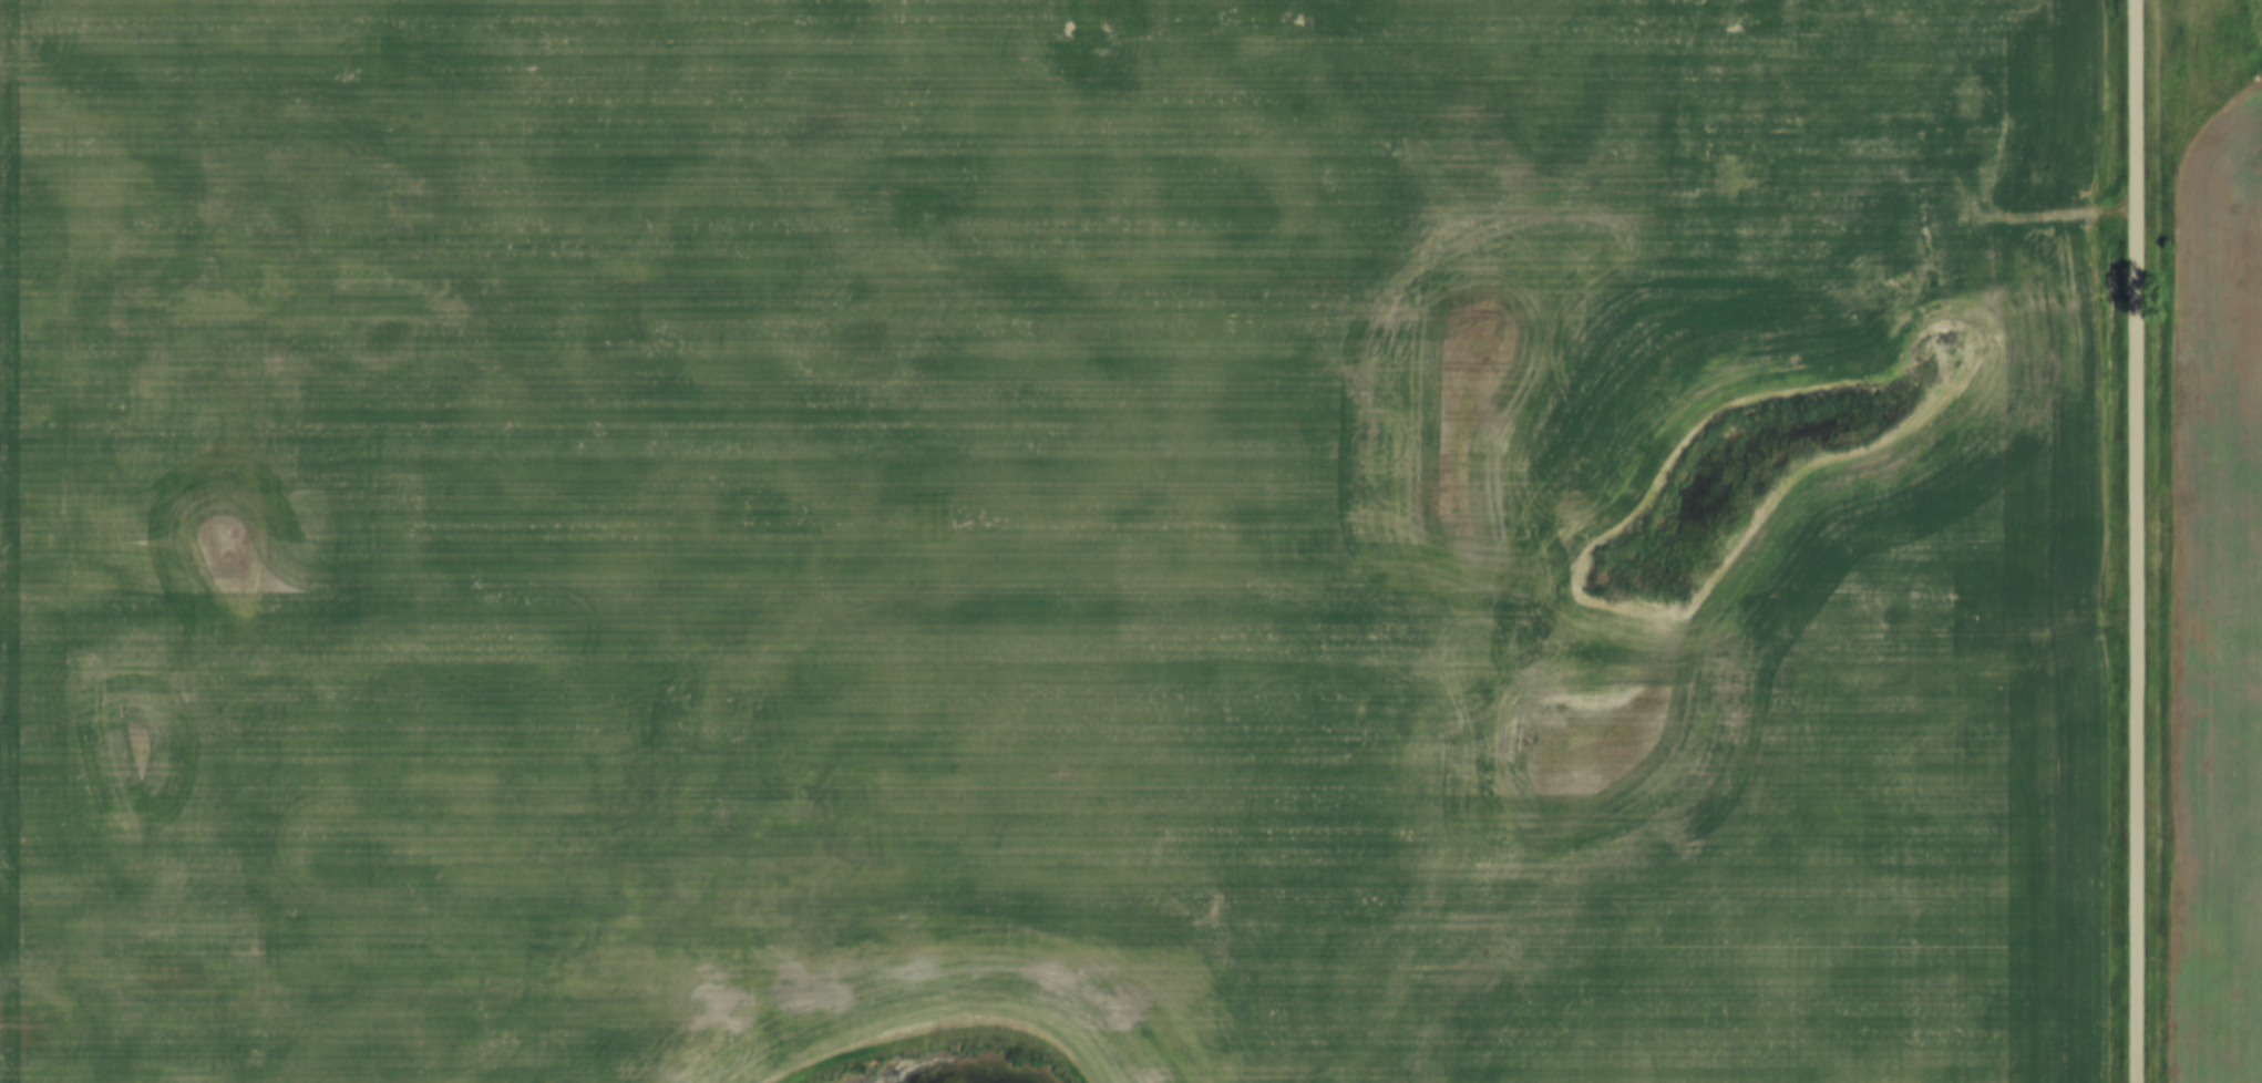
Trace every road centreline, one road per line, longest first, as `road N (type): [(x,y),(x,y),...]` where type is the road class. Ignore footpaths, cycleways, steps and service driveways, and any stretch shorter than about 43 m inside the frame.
road 1 (residential): [(2137,0),(2137,1082)]
road 2 (track): [(1942,155),(1988,216),(2137,206)]

